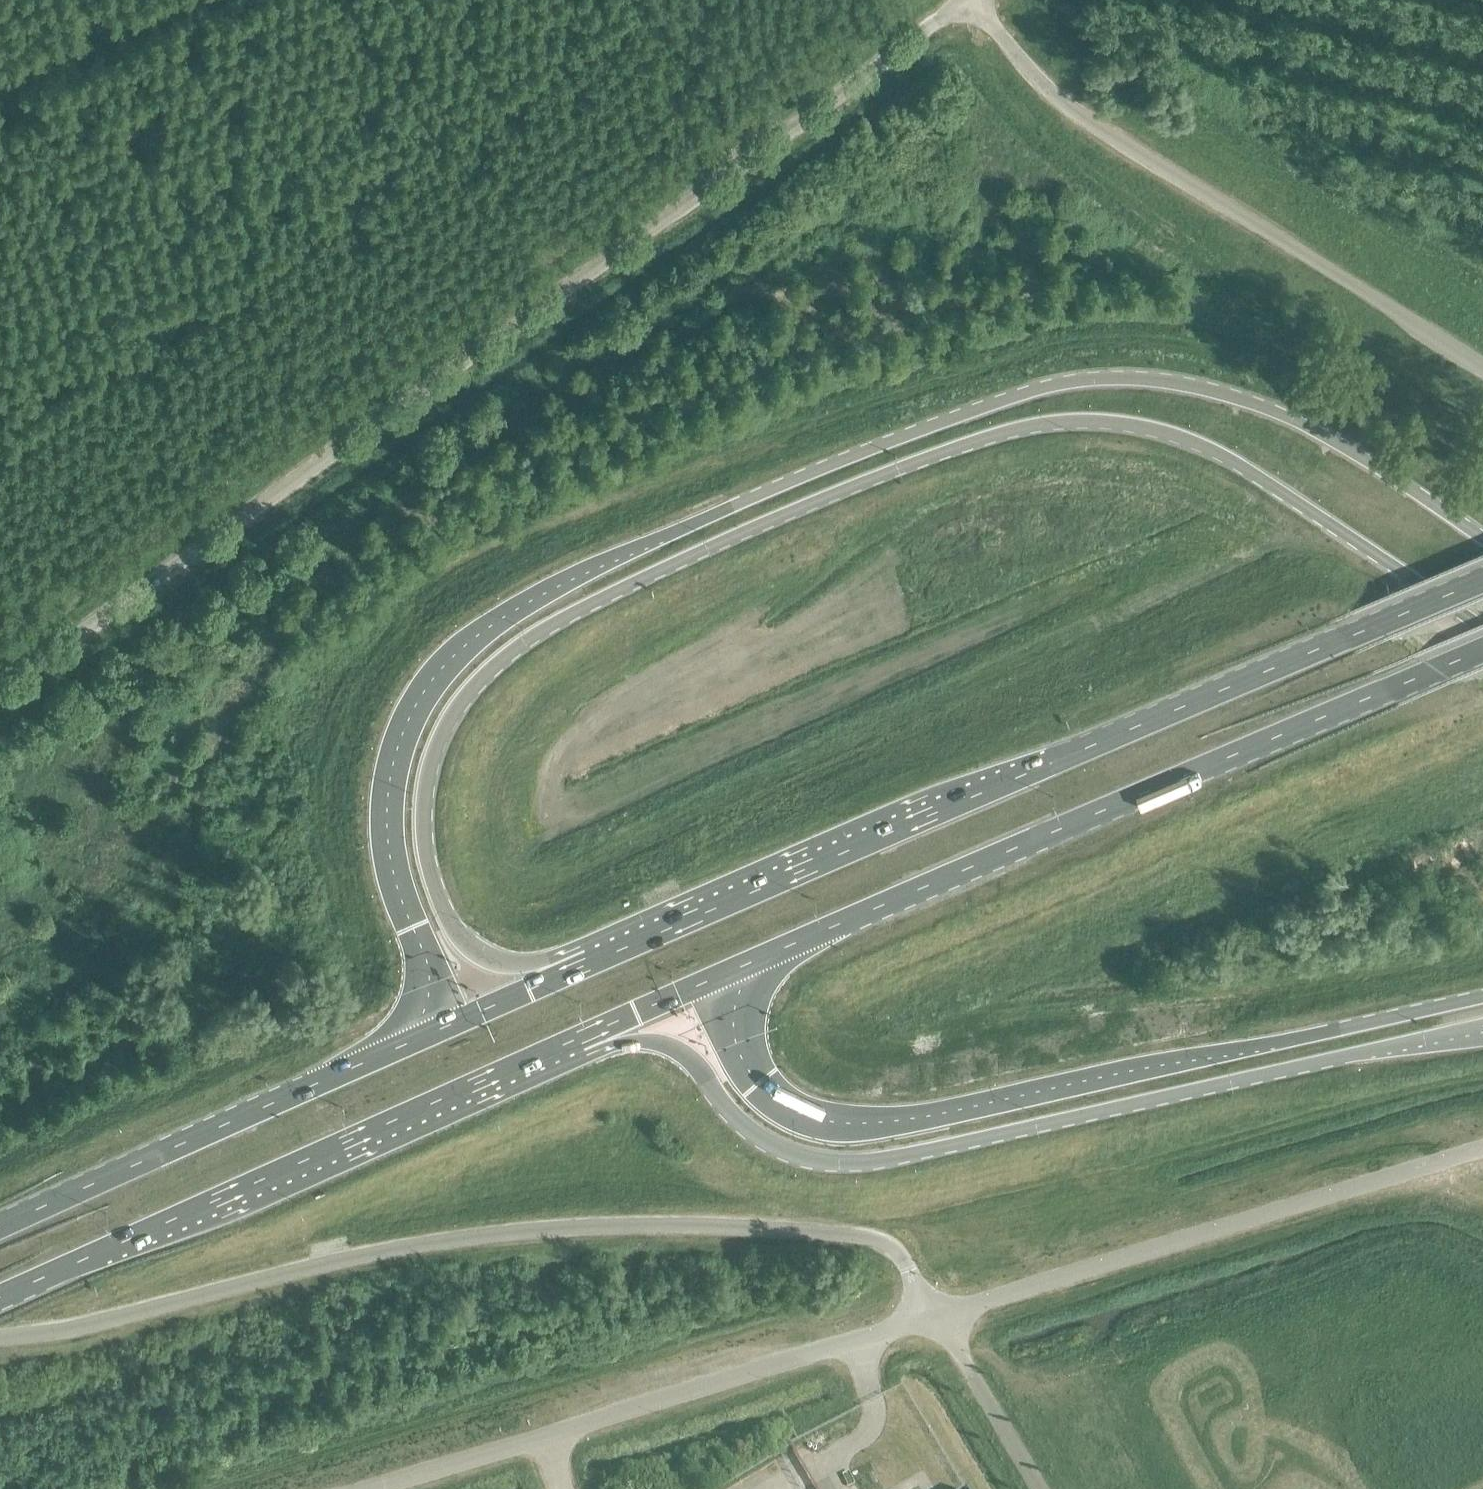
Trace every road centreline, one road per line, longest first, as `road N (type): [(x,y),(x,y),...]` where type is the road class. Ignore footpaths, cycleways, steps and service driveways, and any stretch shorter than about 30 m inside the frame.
road 1 (trunk): [(638,945),(523,965),(491,957),(464,938),(442,900),(426,840),(431,768),(450,723),(479,683),(556,623),(682,560),(921,461),(1058,423),(1124,425),(1187,439),(1269,482),(1482,631)]
road 2 (trunk): [(1482,539),(1287,415),(1182,383),(1098,380),(969,412),(623,556),(521,610),(478,643),(439,684),(409,740),(397,793),(397,854),(440,990),(417,1041)]
road 3 (unclassified): [(0,689),(964,0)]
road 4 (unclassified): [(0,1339),(420,1246),(625,1226),(882,1243),(904,1262),(924,1319)]
road 5 (trunk): [(560,1053),(648,1044),(680,1053),(733,1117),(771,1144),(814,1161),(856,1163),(1482,1032)]
road 6 (trunk): [(1482,579),(638,945)]
road 7 (trunk): [(1482,997),(857,1131),(792,1119),(741,1076),(720,1030),(733,977)]
road 8 (trunk): [(733,977),(1482,650)]
road 9 (unclassified): [(1482,375),(1047,101),(968,0)]
road 10 (trunk): [(0,1302),(560,1053)]
road 11 (unclassified): [(1482,1147),(924,1319)]
road 12 (unclassified): [(924,1319),(368,1488)]
road 13 (trunk): [(417,1041),(0,1228)]
road 14 (trunk): [(638,945),(417,1041)]
road 15 (trunk): [(560,1053),(733,977)]
road 16 (track): [(0,61),(143,0)]

